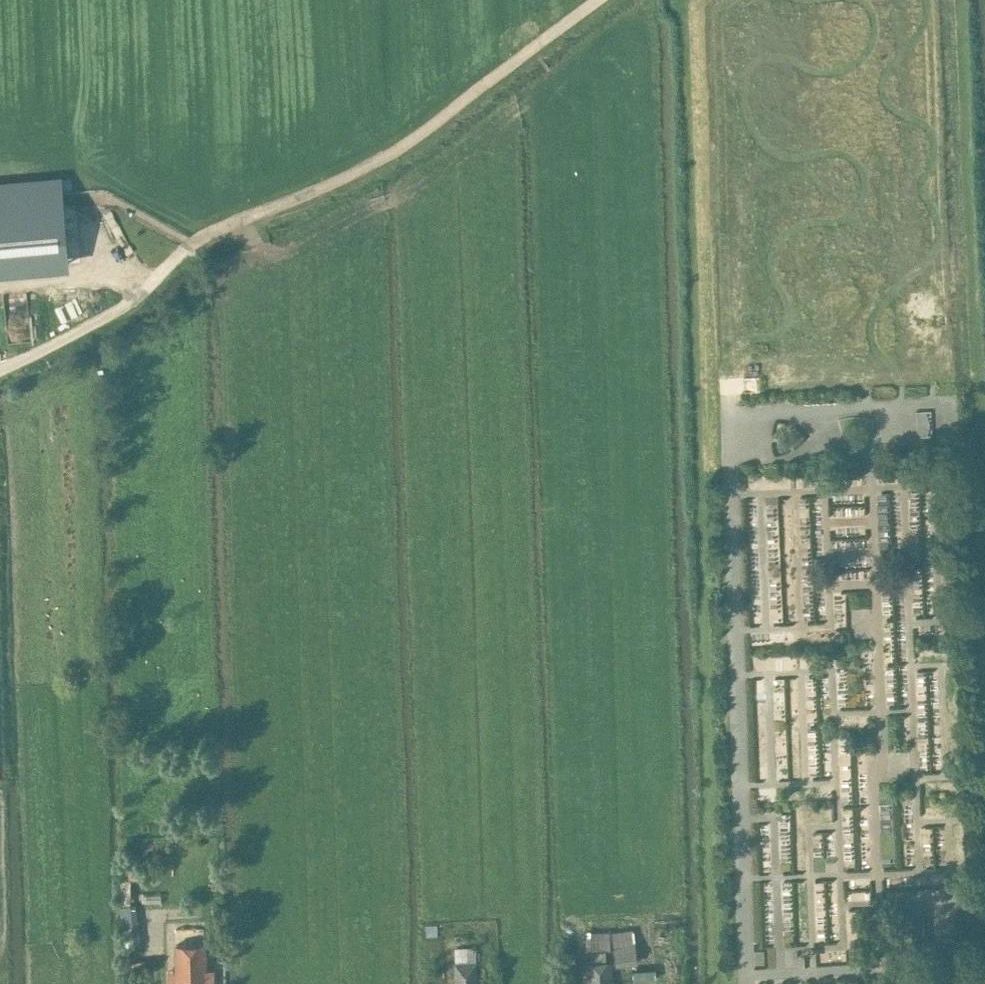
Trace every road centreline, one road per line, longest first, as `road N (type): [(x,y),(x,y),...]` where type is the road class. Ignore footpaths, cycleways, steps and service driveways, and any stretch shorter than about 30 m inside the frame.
road 1 (track): [(0,365),(135,295),(200,240),(383,157),(596,0)]

